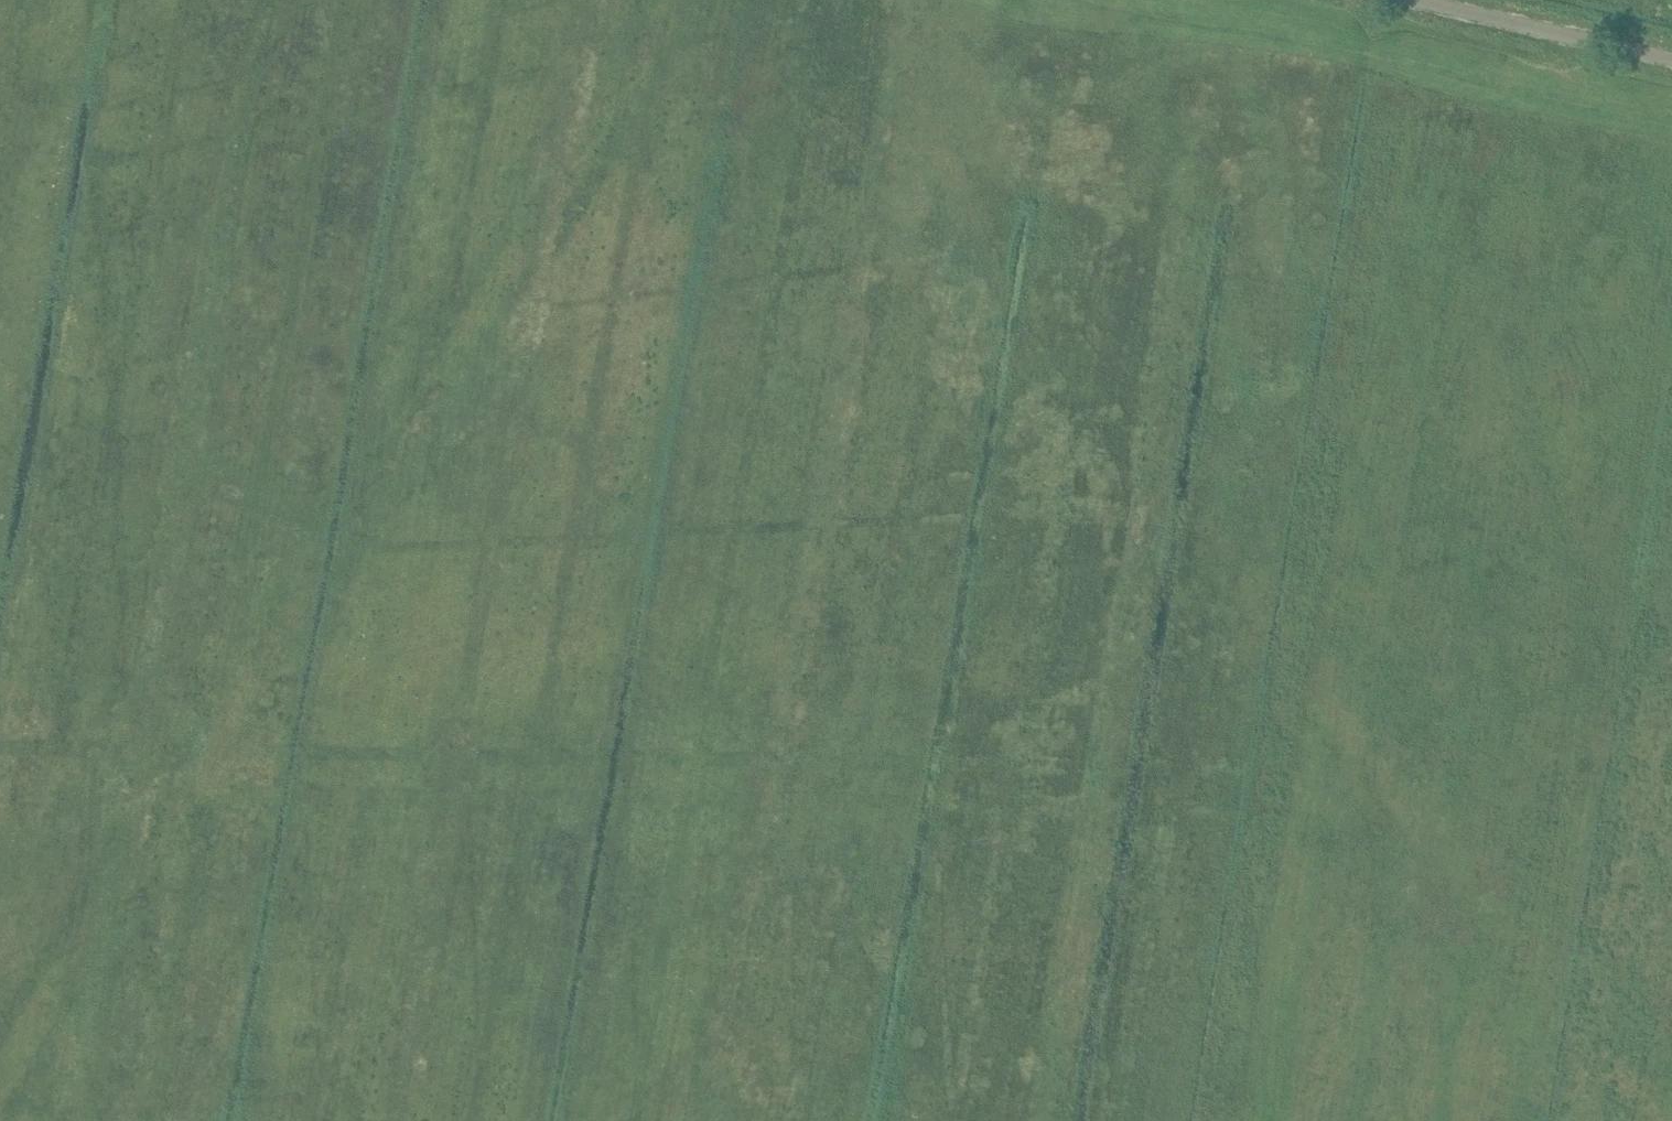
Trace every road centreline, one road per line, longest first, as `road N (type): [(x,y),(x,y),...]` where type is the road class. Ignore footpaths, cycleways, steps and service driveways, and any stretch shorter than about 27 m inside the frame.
road 1 (unclassified): [(1671,58),(1419,0)]

